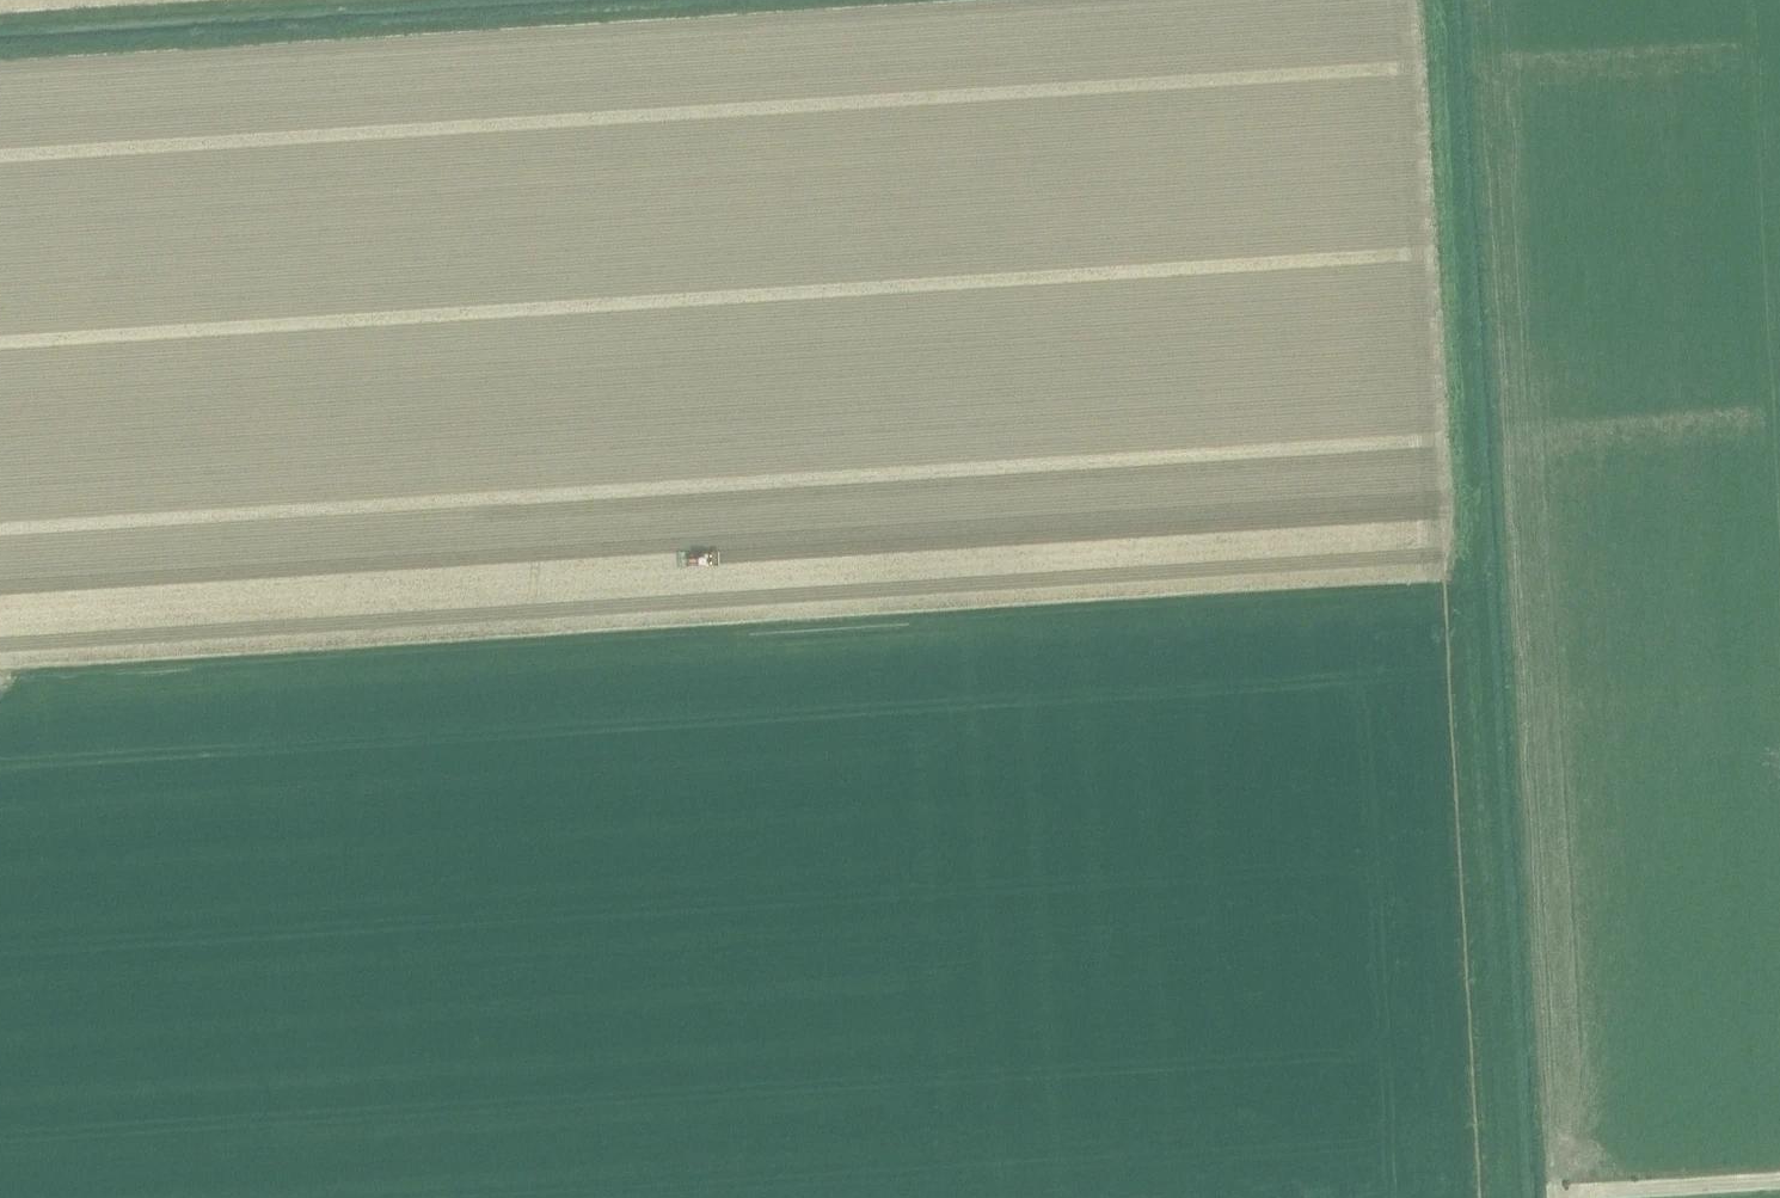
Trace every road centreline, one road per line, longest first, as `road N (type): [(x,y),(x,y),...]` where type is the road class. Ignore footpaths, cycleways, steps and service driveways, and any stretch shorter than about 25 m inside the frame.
road 1 (track): [(1555,1197),(1779,1181)]

